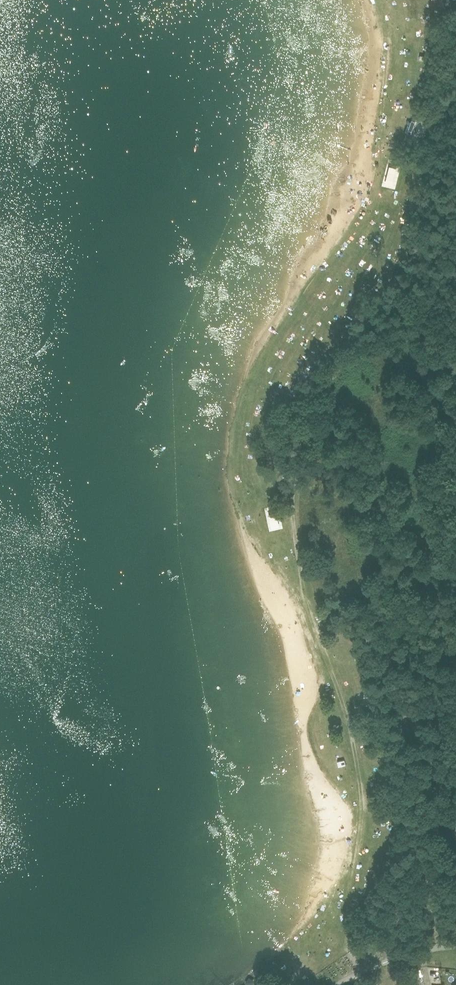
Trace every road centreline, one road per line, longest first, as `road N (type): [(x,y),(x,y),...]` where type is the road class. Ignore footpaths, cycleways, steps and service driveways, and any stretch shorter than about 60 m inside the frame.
road 1 (track): [(370,968),(349,920),(370,823),(370,748),(312,608),(291,534),(290,501),(315,405),(361,316),(429,221),(455,149)]
road 2 (track): [(455,93),(432,112),(399,194),(378,191),(374,154),(391,0)]

